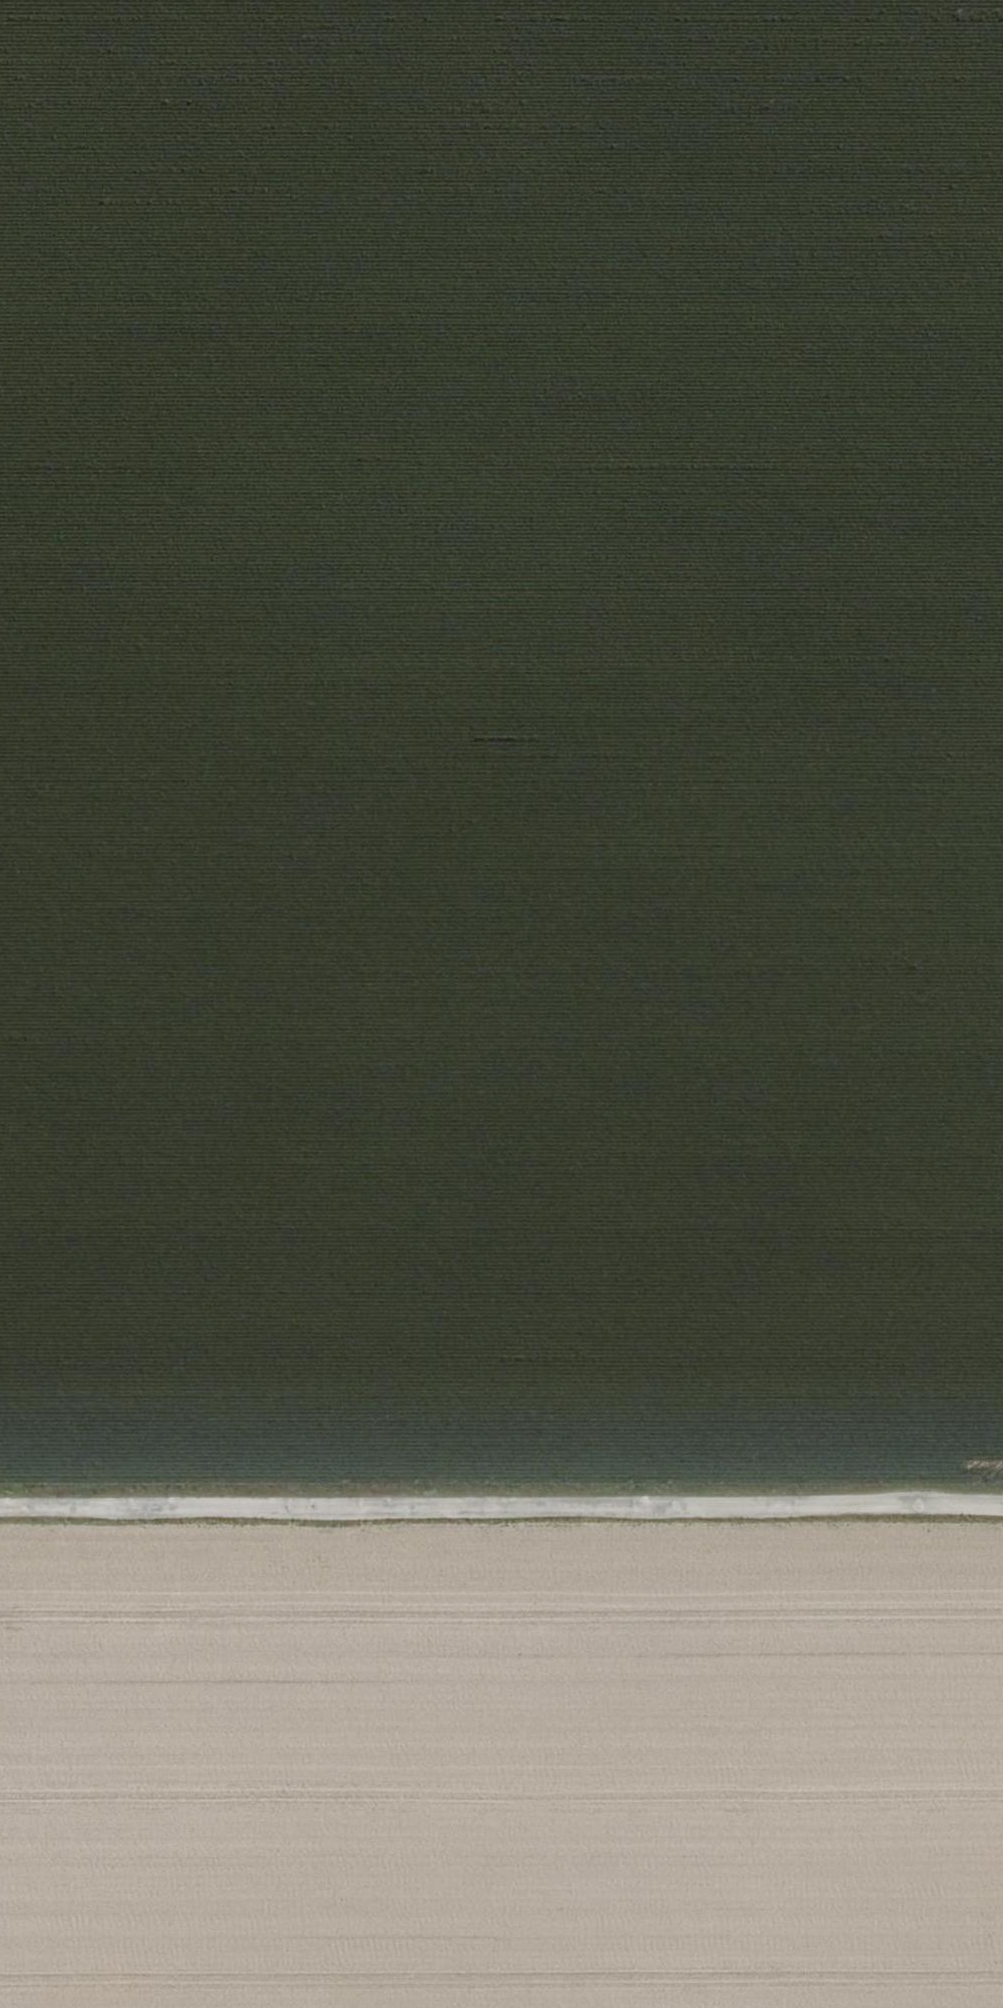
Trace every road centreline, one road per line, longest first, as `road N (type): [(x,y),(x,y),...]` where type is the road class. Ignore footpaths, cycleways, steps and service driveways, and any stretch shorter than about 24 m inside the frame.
road 1 (track): [(1002,1510),(0,1511)]

